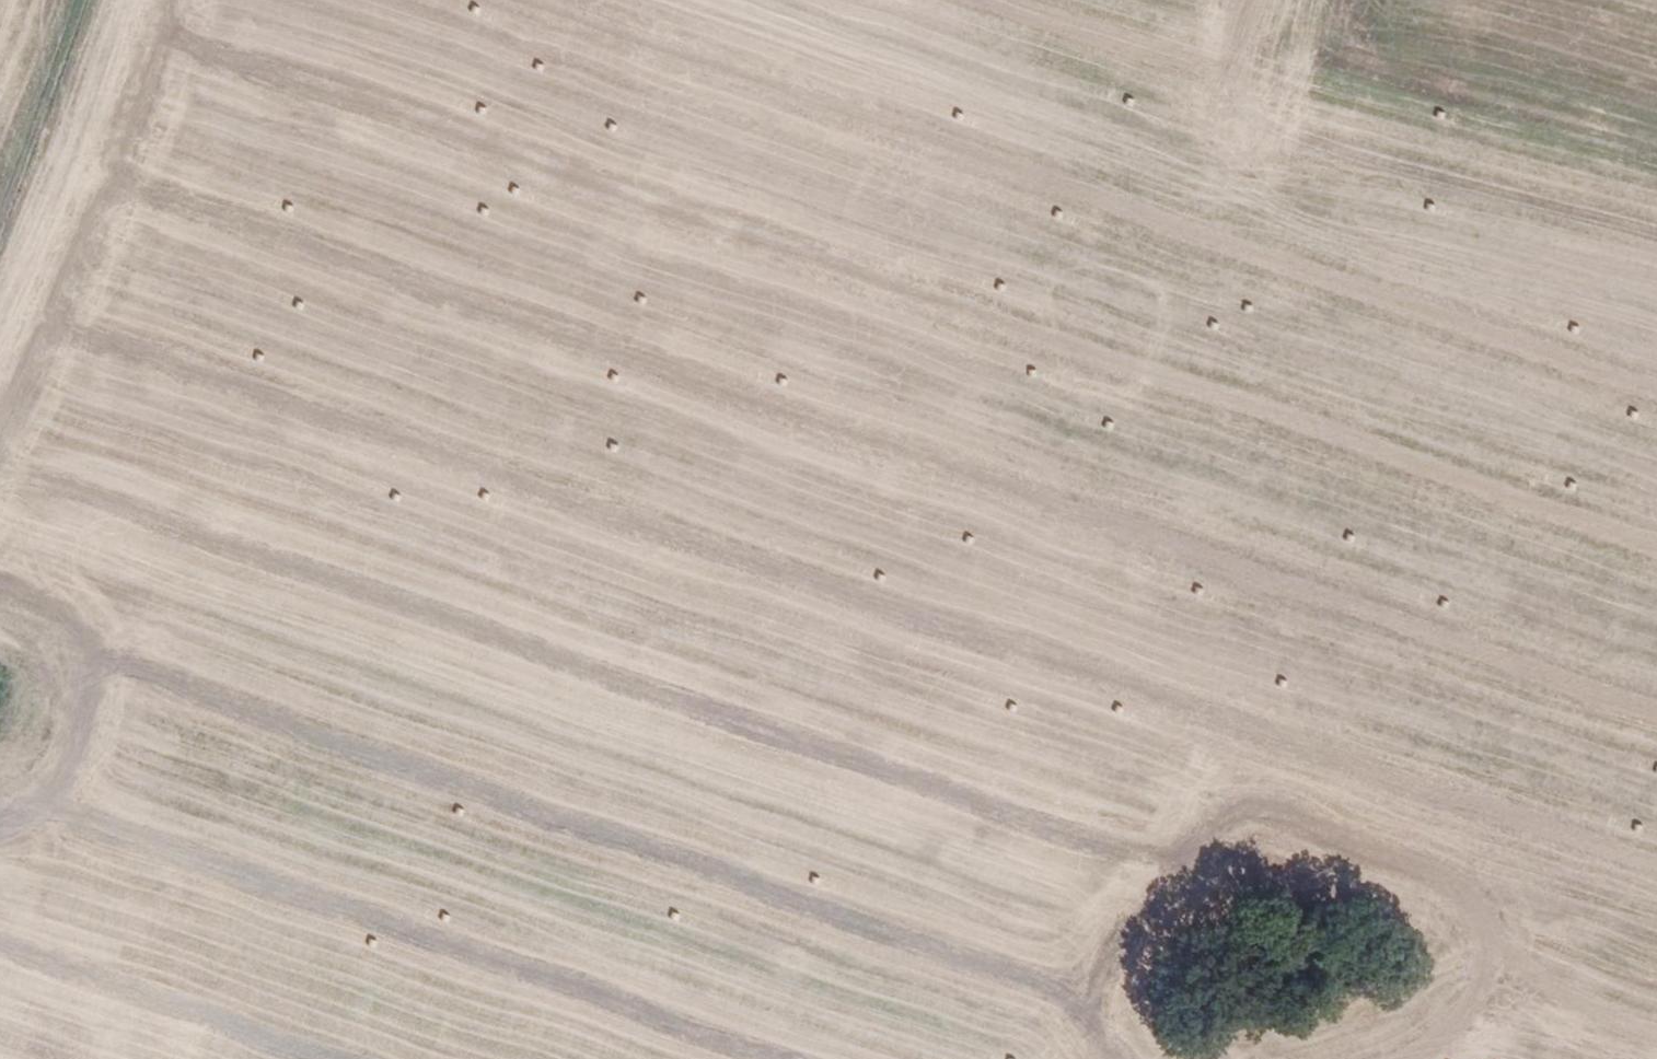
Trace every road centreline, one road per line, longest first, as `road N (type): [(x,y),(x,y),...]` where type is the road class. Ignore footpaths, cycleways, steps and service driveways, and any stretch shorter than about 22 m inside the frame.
road 1 (track): [(0,213),(77,0)]

